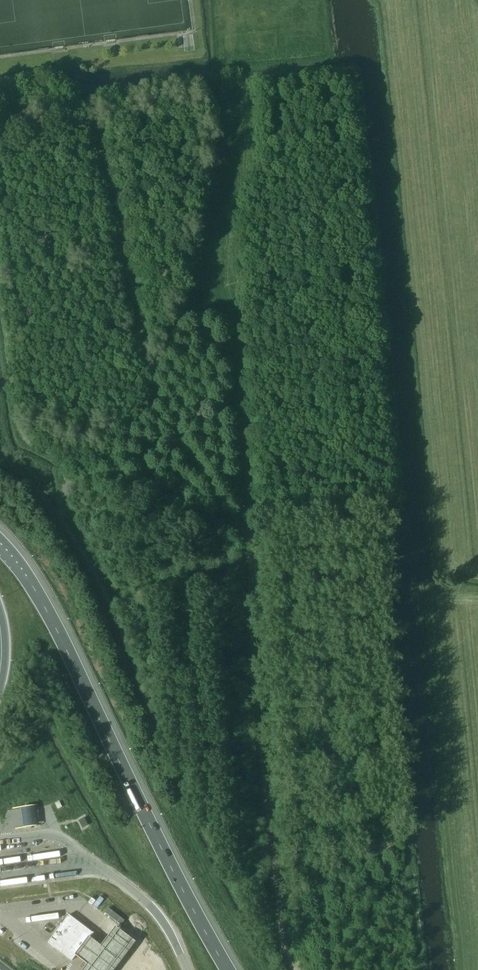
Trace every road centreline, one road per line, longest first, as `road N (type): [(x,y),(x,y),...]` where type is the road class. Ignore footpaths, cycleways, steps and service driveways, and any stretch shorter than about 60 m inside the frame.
road 1 (track): [(296,969),(283,935),(249,544),(187,446),(154,375),(94,111),(74,99),(0,113)]
road 2 (motorway): [(228,969),(51,619),(0,543)]
road 3 (track): [(237,526),(181,500),(148,474),(156,446),(187,446)]

